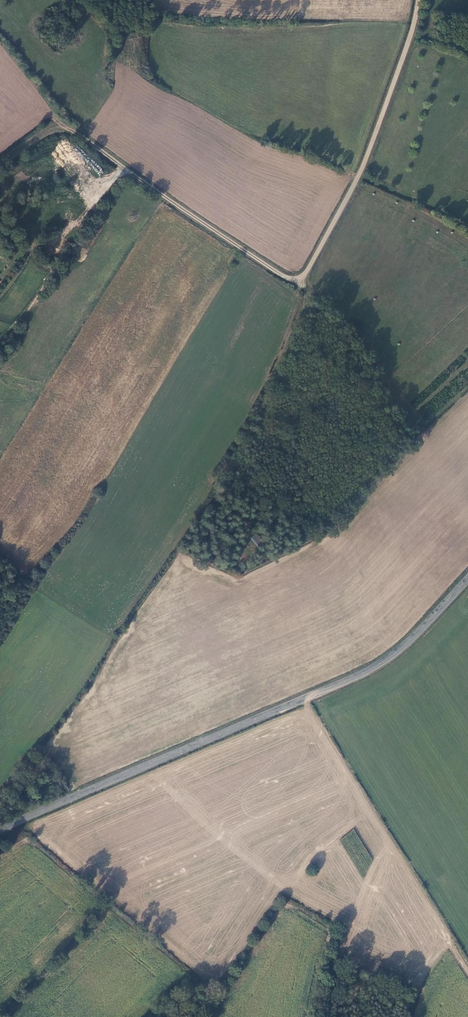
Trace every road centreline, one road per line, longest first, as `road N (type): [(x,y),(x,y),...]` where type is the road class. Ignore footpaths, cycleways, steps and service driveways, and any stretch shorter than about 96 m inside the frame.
road 1 (track): [(418,0),(363,167),(299,282),(76,133),(47,132),(0,161)]
road 2 (tertiary): [(467,580),(379,665),(0,830)]
road 3 (track): [(254,403),(289,336),(299,282)]

